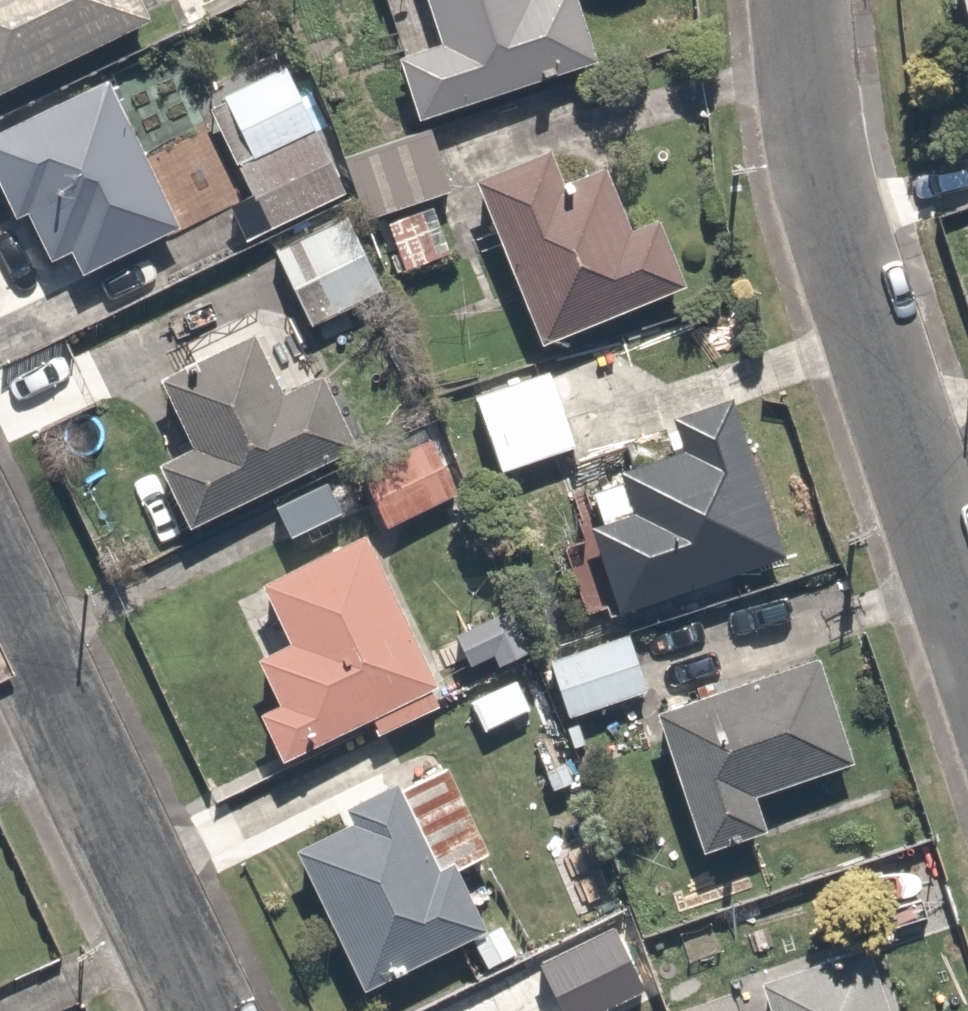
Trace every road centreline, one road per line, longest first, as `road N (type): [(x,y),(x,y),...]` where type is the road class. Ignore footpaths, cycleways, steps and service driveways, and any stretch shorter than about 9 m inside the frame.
road 1 (residential): [(804,0),(825,180),(845,268),(967,627)]
road 2 (residential): [(200,1010),(0,594)]

